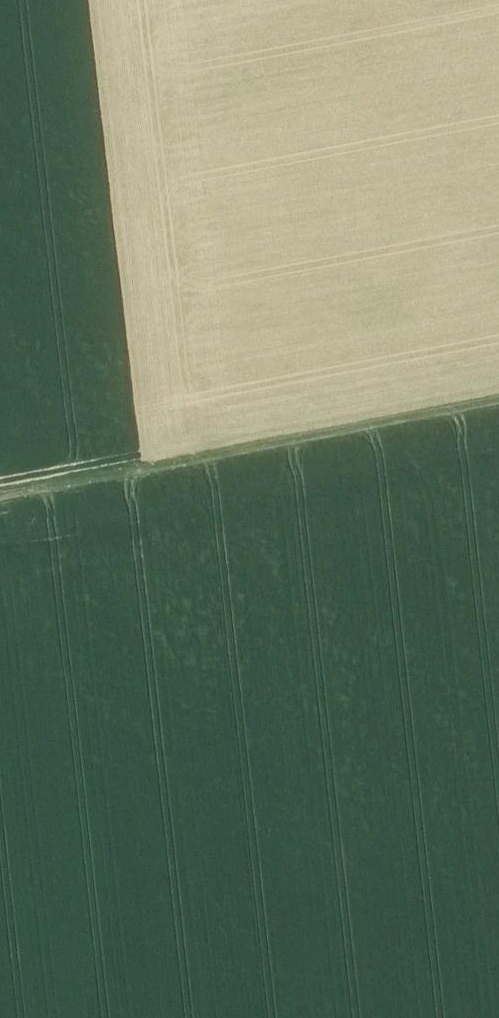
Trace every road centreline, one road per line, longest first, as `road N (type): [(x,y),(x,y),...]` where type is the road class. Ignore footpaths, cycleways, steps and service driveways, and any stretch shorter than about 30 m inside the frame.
road 1 (track): [(0,496),(498,398)]

